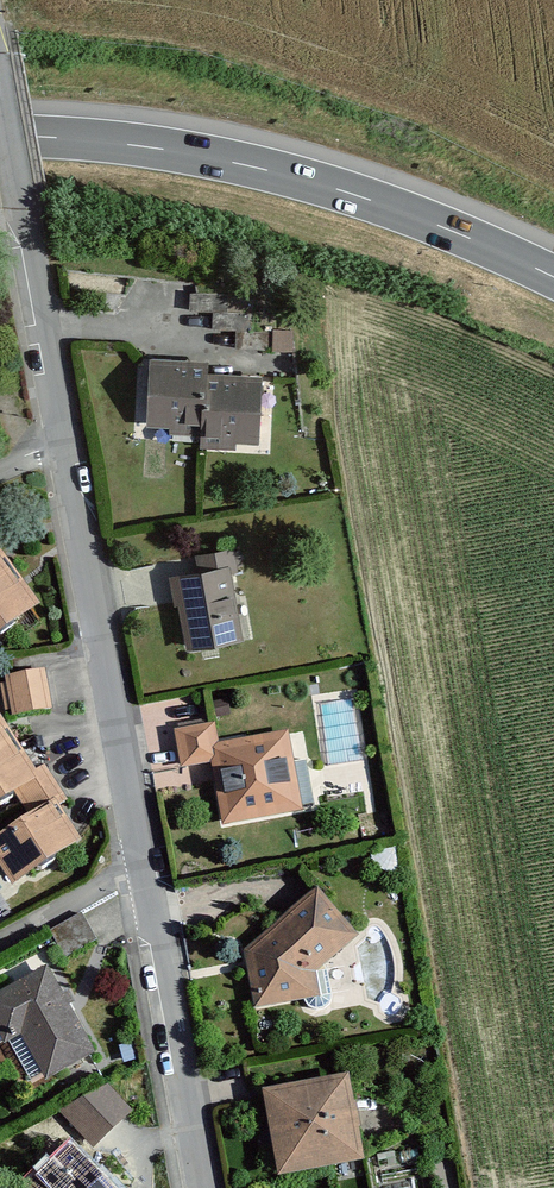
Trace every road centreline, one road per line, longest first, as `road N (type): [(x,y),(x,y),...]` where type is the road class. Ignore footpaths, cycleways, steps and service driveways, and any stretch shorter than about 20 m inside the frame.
road 1 (motorway): [(553,277),(351,194),(244,165),(131,145),(0,137)]
road 2 (residential): [(141,862),(66,445)]
road 3 (residential): [(66,445),(0,94)]
road 4 (residential): [(205,1187),(141,862)]
road 5 (residential): [(141,862),(0,942)]

